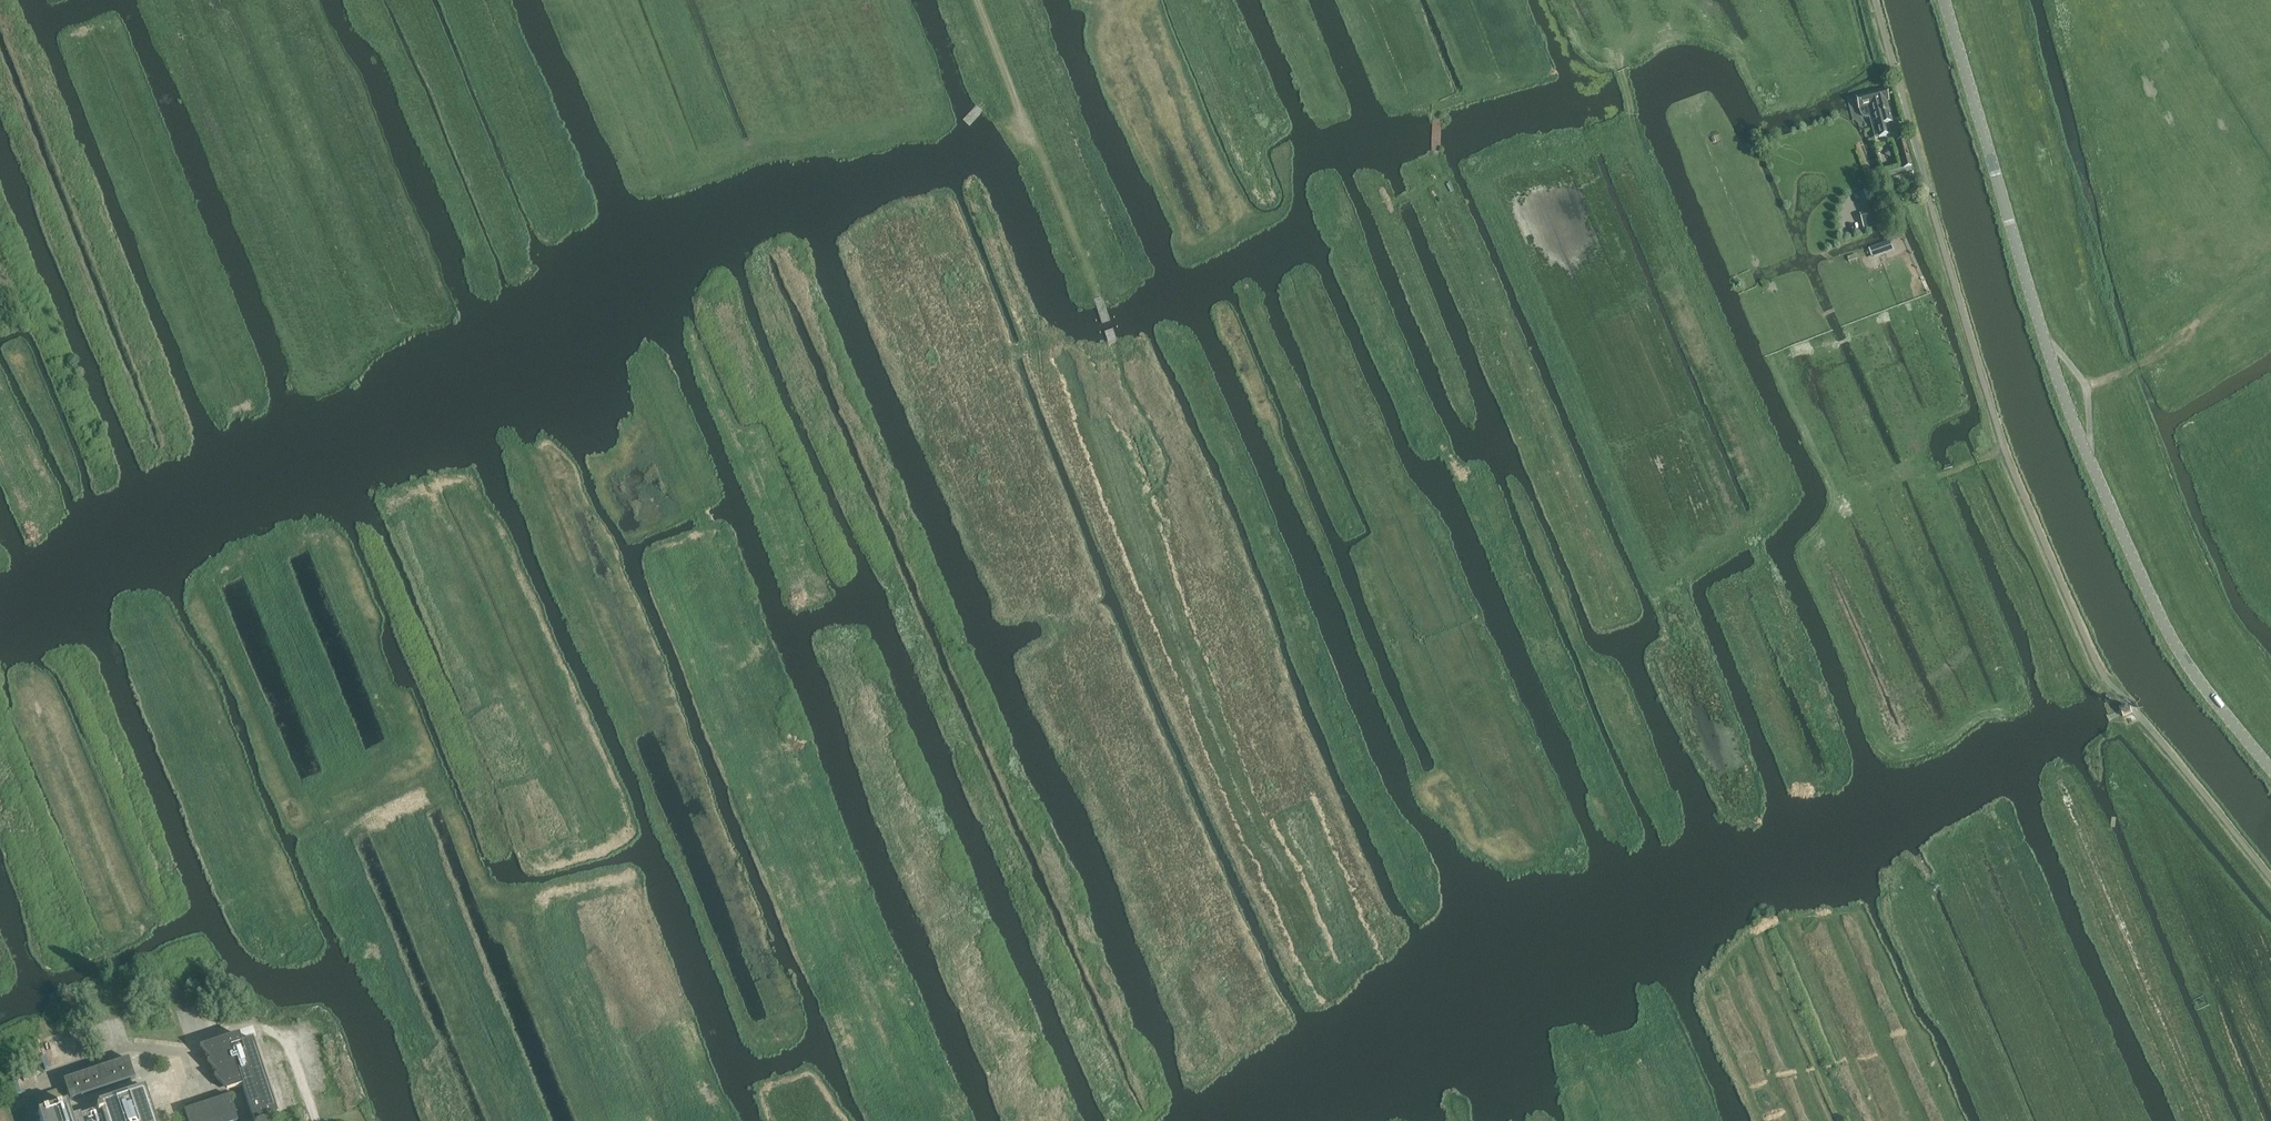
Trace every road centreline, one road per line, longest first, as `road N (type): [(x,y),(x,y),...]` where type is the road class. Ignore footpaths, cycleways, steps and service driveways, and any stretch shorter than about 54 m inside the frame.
road 1 (unclassified): [(2270,774),(2165,628),(2079,434),(1944,0)]
road 2 (track): [(1101,305),(980,0)]

